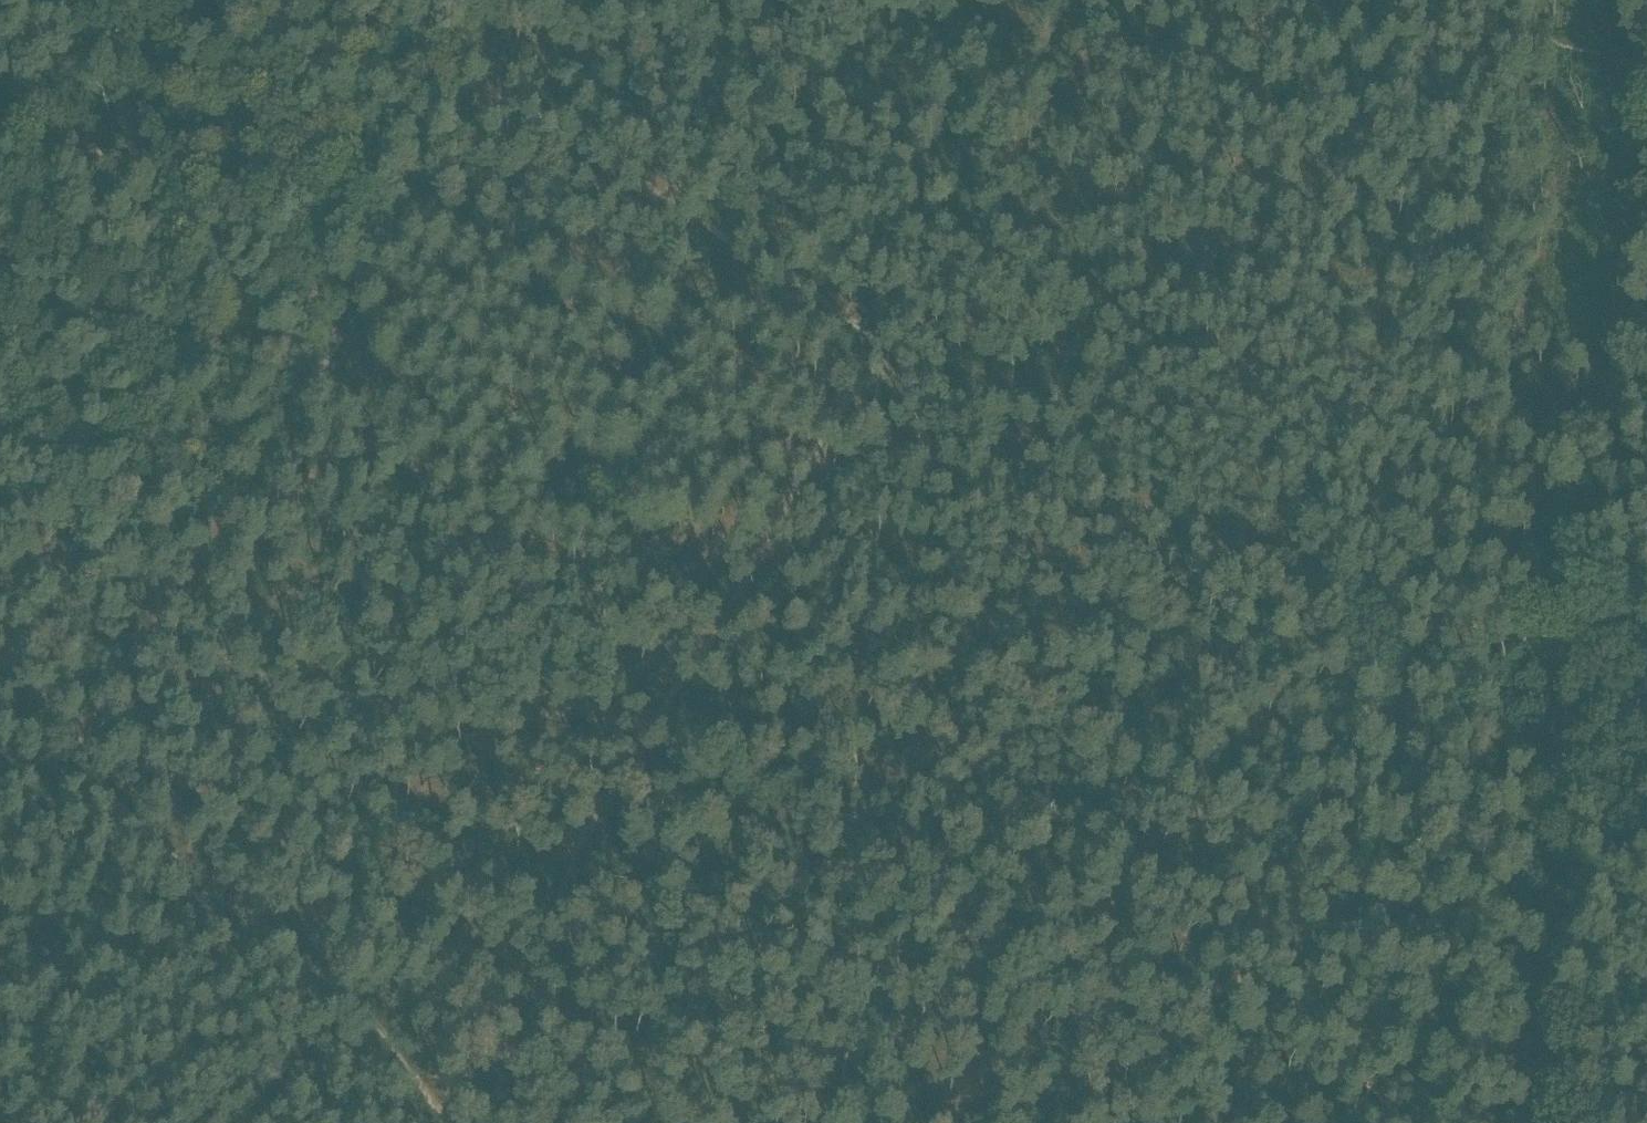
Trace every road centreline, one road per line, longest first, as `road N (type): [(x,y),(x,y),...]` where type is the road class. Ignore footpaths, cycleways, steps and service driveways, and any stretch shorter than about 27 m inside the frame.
road 1 (track): [(1639,67),(1569,624),(1564,1122)]
road 2 (track): [(1049,1122),(1118,1098),(1143,1034),(1260,952),(1276,883),(1423,787),(1459,684),(1569,624)]

